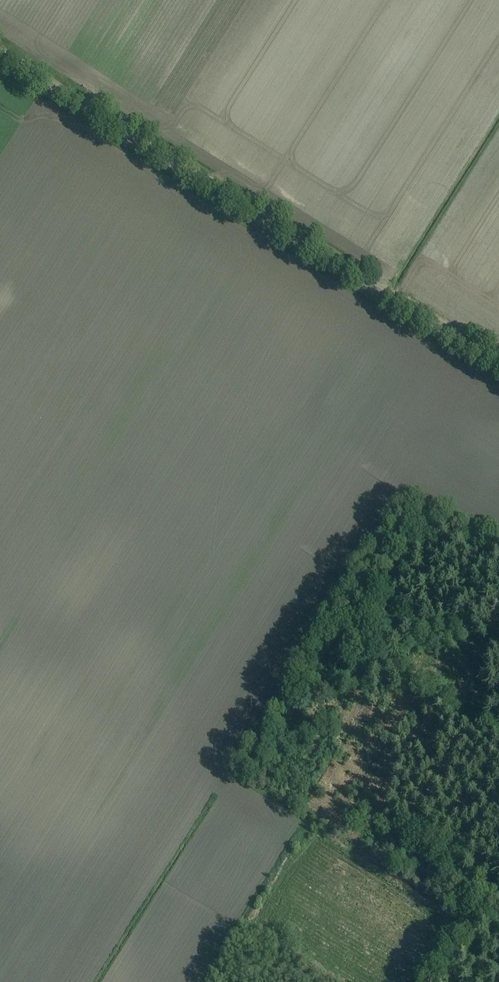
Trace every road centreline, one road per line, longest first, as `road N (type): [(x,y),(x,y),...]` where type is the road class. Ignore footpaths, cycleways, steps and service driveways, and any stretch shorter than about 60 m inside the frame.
road 1 (unclassified): [(498,365),(0,52)]
road 2 (track): [(498,733),(328,625)]

